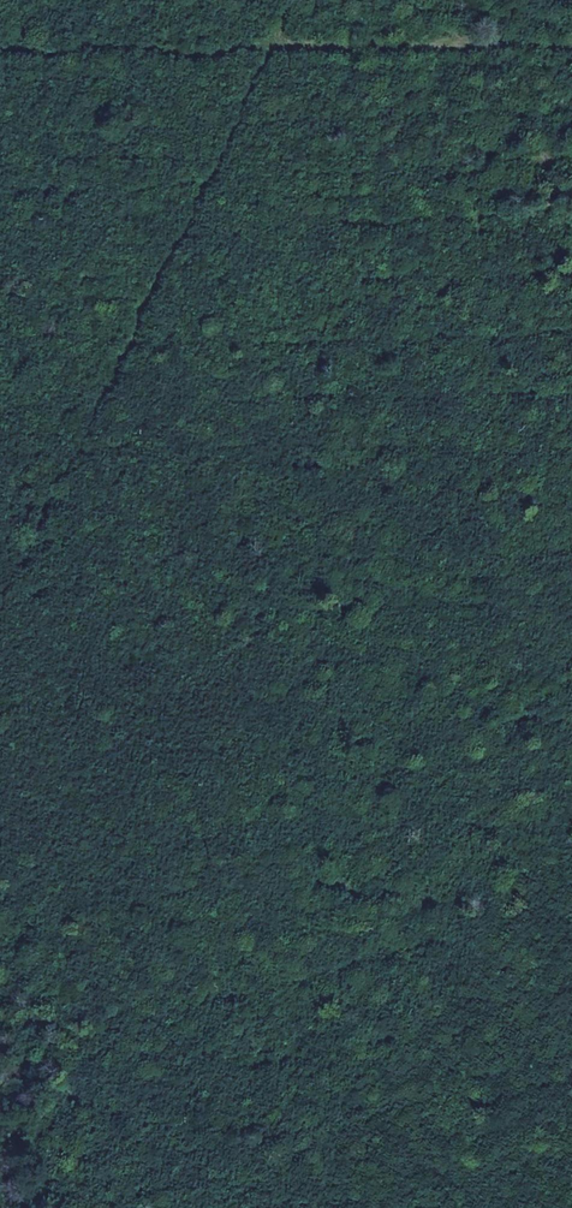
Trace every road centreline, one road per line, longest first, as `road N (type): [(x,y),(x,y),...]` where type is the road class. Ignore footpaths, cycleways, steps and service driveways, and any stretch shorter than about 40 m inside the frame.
road 1 (track): [(122,358),(275,44),(571,43)]
road 2 (track): [(0,959),(28,998),(121,1207)]

